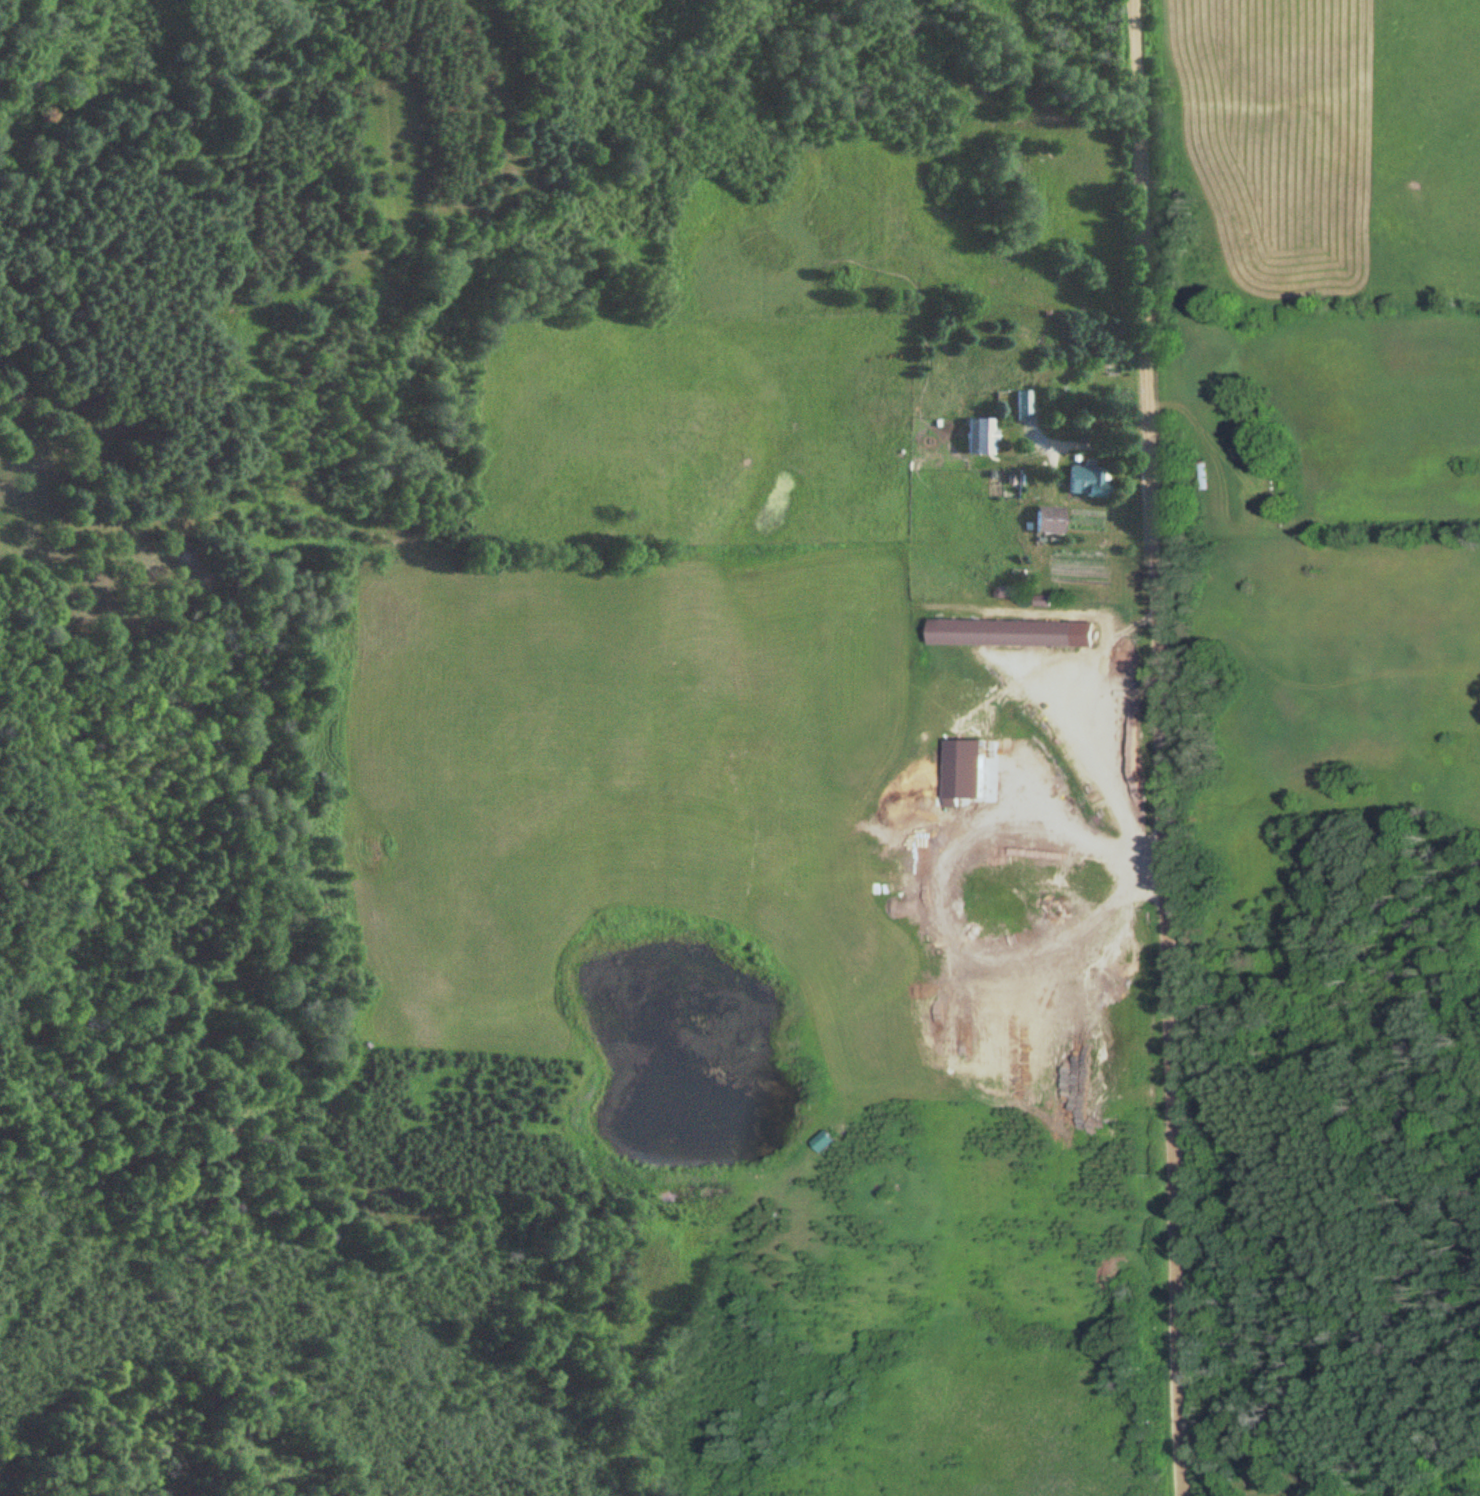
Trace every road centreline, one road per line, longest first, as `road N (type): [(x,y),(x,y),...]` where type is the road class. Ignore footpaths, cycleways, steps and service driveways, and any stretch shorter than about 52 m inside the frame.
road 1 (residential): [(1180,1495),(1136,0)]

